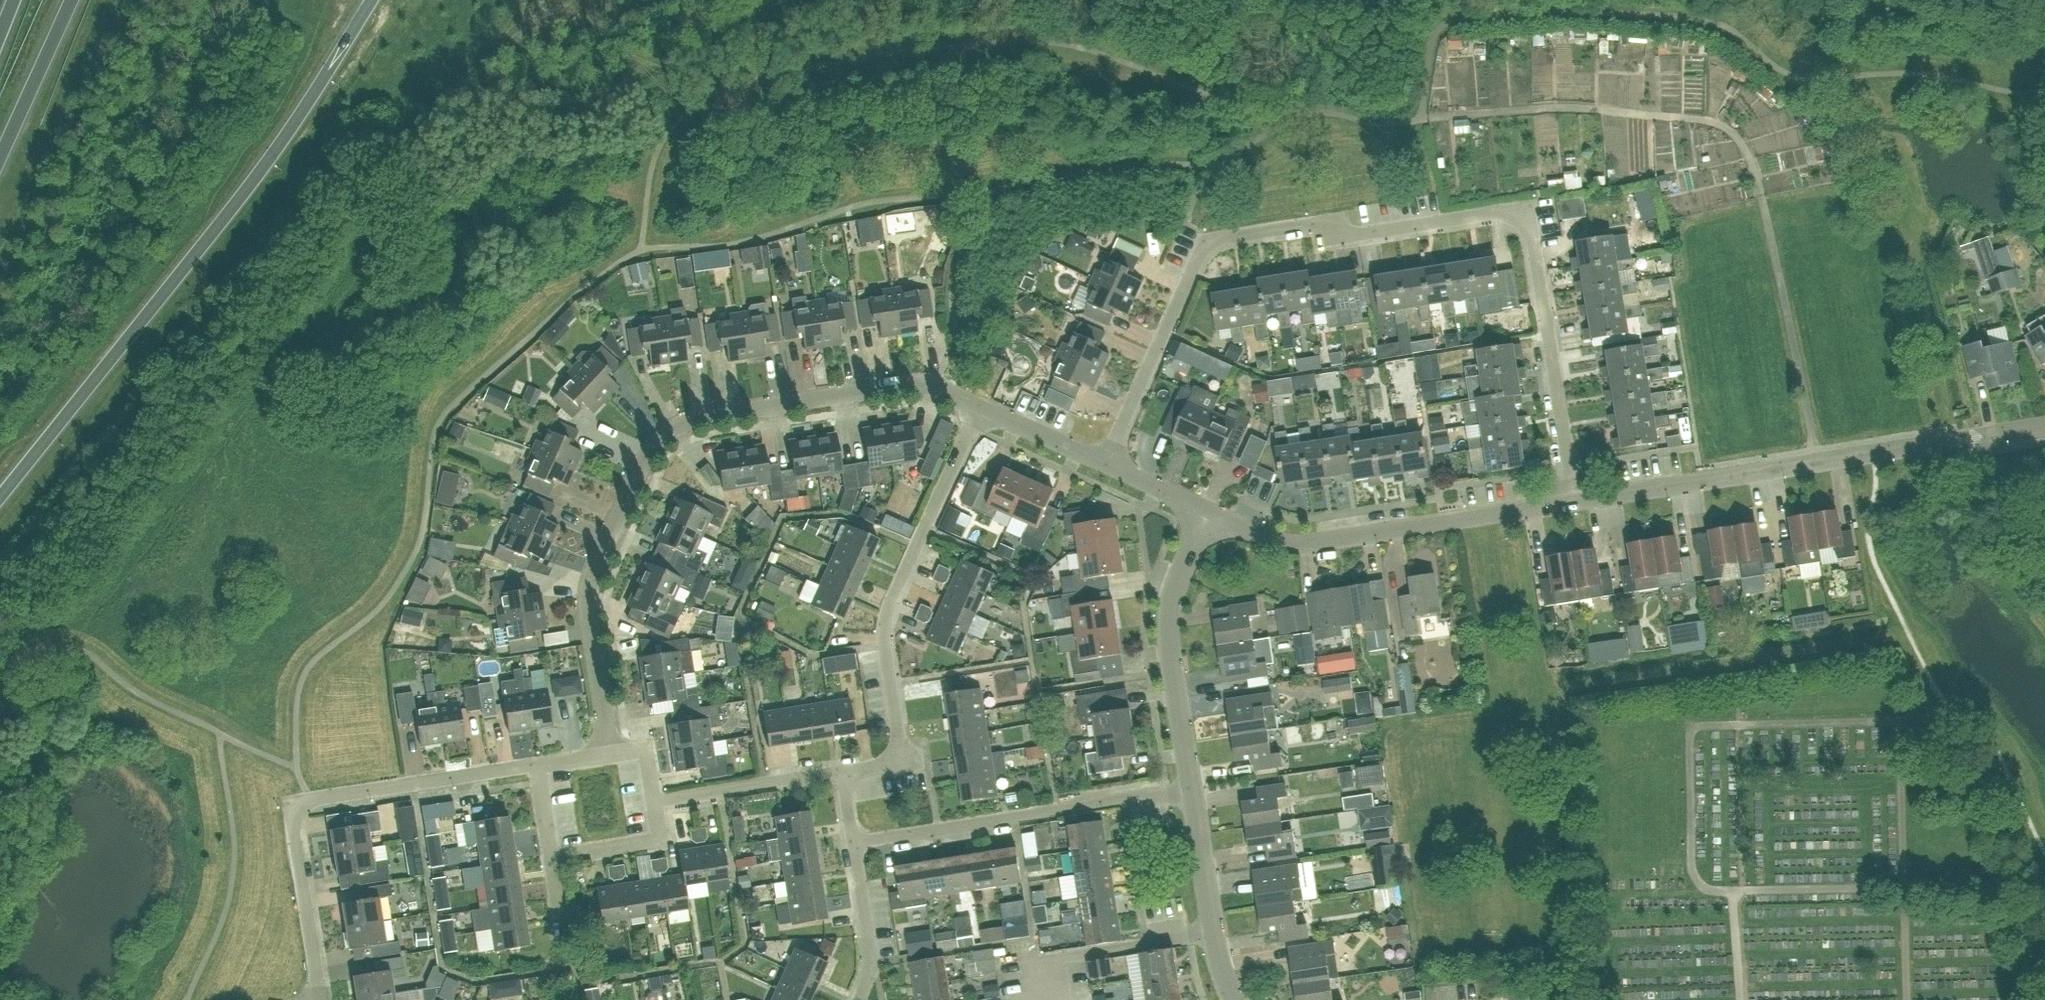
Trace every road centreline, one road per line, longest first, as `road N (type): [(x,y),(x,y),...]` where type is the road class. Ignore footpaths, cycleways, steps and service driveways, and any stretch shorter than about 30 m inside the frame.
road 1 (residential): [(1575,502),(1526,235),(1516,216),(1339,241),(1326,226),(1209,239),(1101,465)]
road 2 (unclassified): [(606,753),(581,590),(640,442),(661,420),(855,385),(940,392),(972,405)]
road 3 (trunk): [(0,502),(288,136),(370,0)]
road 4 (unclassified): [(1575,502),(2044,428)]
road 5 (residential): [(840,770),(906,760),(887,639),(891,610),(972,405)]
road 6 (unclassified): [(1209,509),(1307,546),(1575,502)]
road 7 (residential): [(855,847),(1191,788)]
road 8 (unclassified): [(1191,788),(1168,618),(1209,509)]
road 9 (residential): [(294,829),(309,799),(537,764)]
road 10 (unclassified): [(1234,999),(1220,971),(1191,788)]
road 11 (residential): [(653,801),(840,770)]
road 12 (residential): [(294,829),(320,999)]
road 13 (trunk): [(0,154),(67,0)]
road 14 (residential): [(858,999),(870,972),(855,847)]
road 15 (residential): [(653,801),(660,843),(550,860)]
road 16 (unclassified): [(972,405),(1101,465)]

